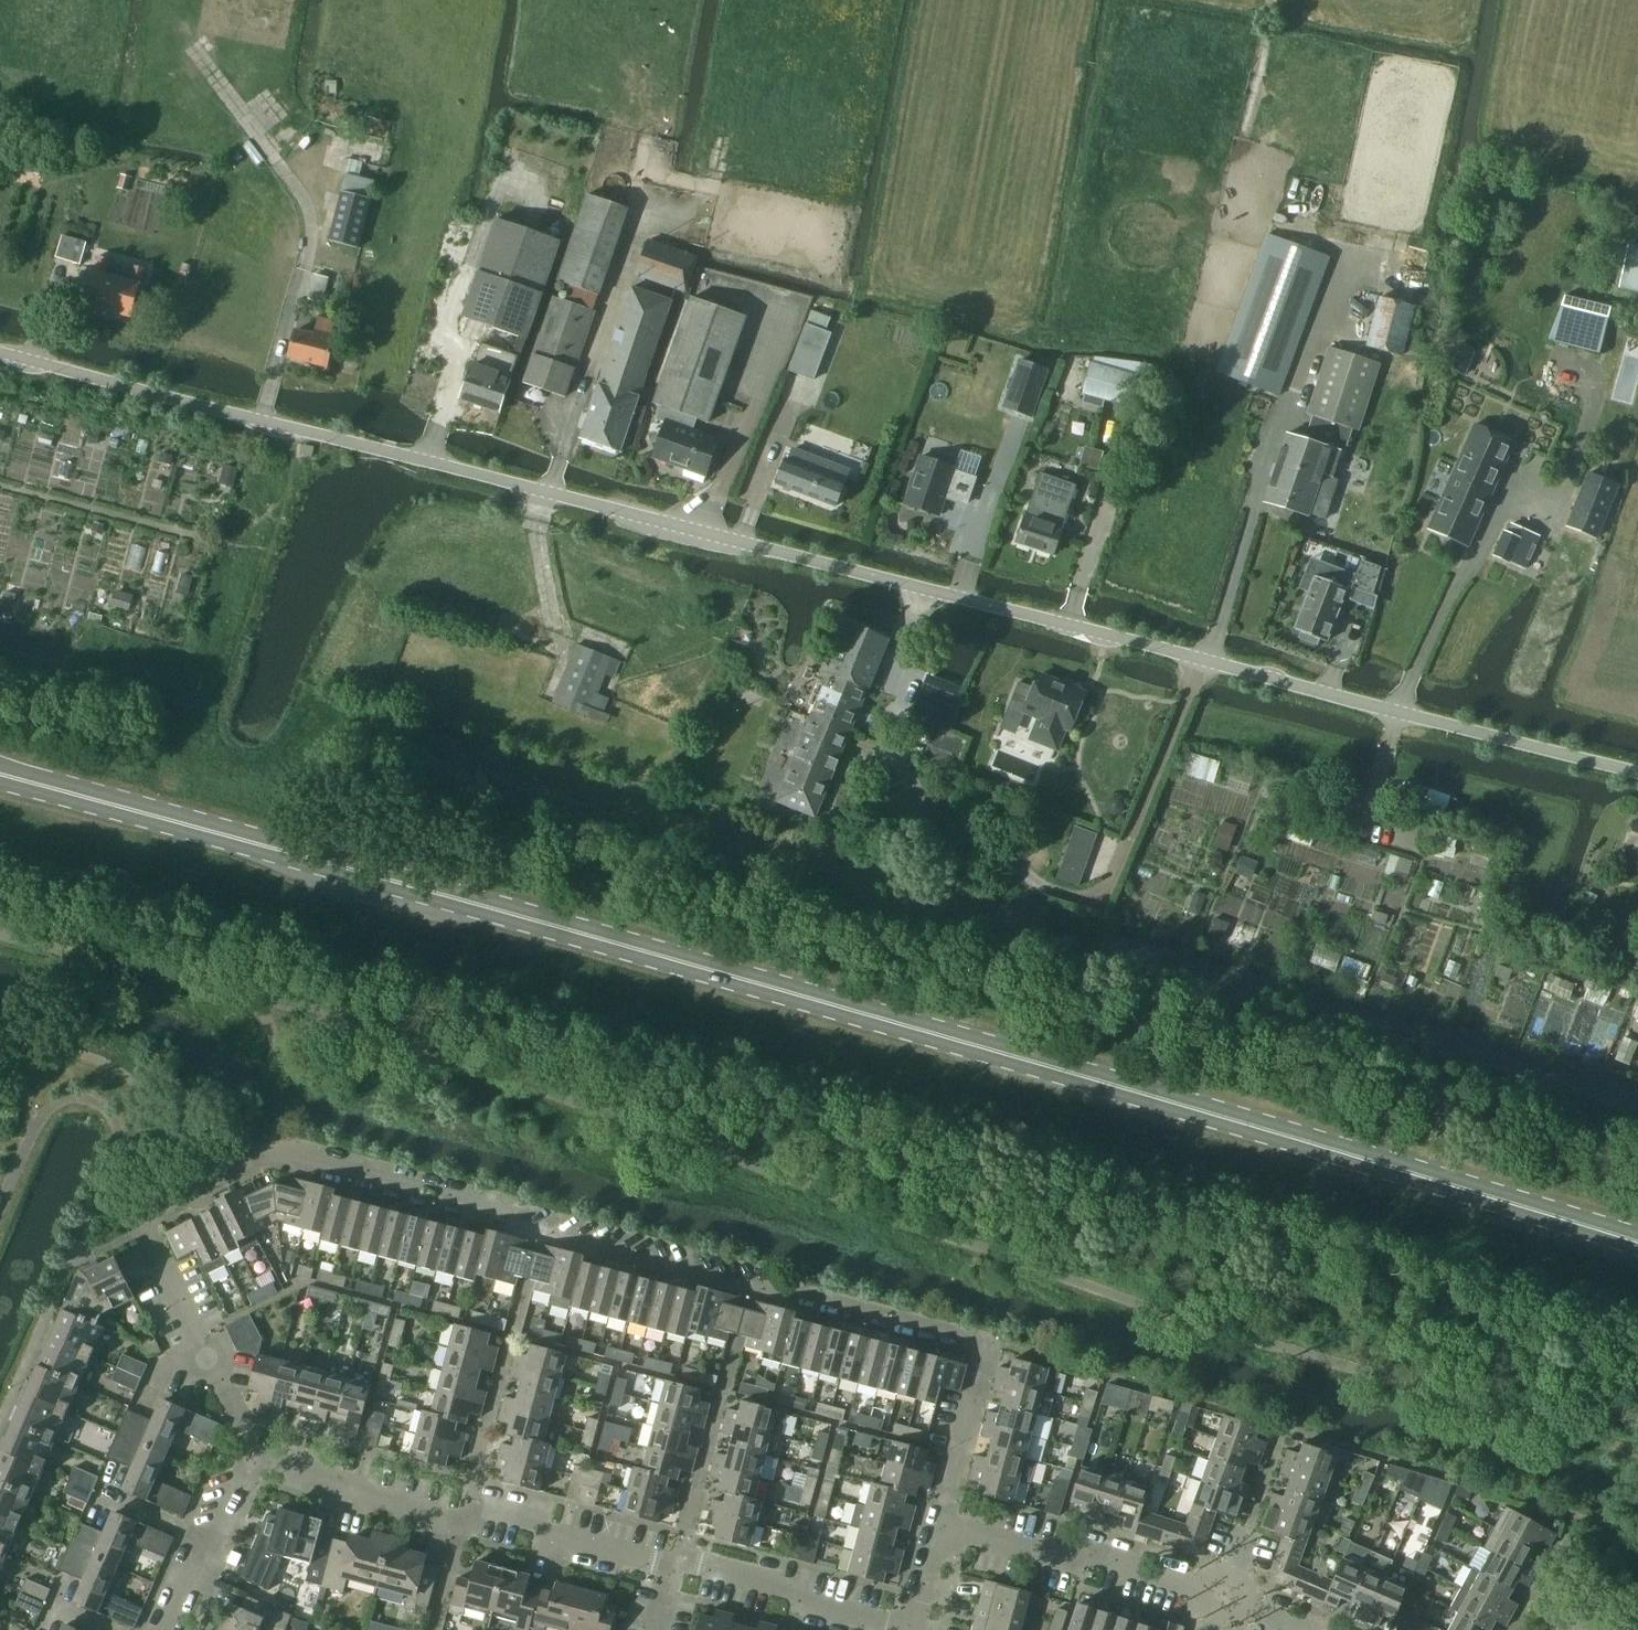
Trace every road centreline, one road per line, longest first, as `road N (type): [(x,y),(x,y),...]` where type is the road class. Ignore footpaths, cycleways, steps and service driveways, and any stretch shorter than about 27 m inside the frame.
road 1 (primary): [(1637,1242),(1153,1082),(0,775)]
road 2 (unclassified): [(1637,772),(0,344)]
road 3 (residential): [(952,1526),(987,1342),(783,1287),(751,1290),(540,1233),(507,1207),(272,1148)]
road 4 (residential): [(259,1460),(144,1227),(146,1212),(272,1148)]
road 5 (residential): [(1223,1595),(1098,1555),(1068,1561),(952,1526)]
road 6 (track): [(1275,223),(1231,204),(1271,0)]
road 7 (residential): [(909,1629),(811,1605),(793,1588),(681,1560)]
road 8 (residential): [(681,1560),(494,1517),(462,1523)]
road 9 (residential): [(462,1523),(359,1497),(344,1478),(272,1456),(259,1460)]
road 10 (residential): [(172,1629),(242,1466),(259,1460)]

